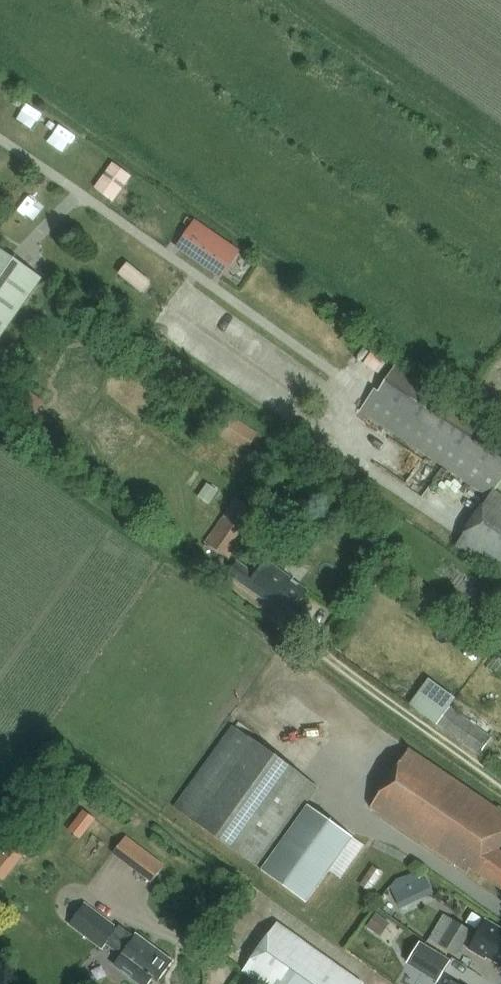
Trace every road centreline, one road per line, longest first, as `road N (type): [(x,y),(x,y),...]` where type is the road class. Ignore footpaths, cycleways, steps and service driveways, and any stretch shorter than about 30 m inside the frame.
road 1 (track): [(500,779),(329,659),(307,631)]

